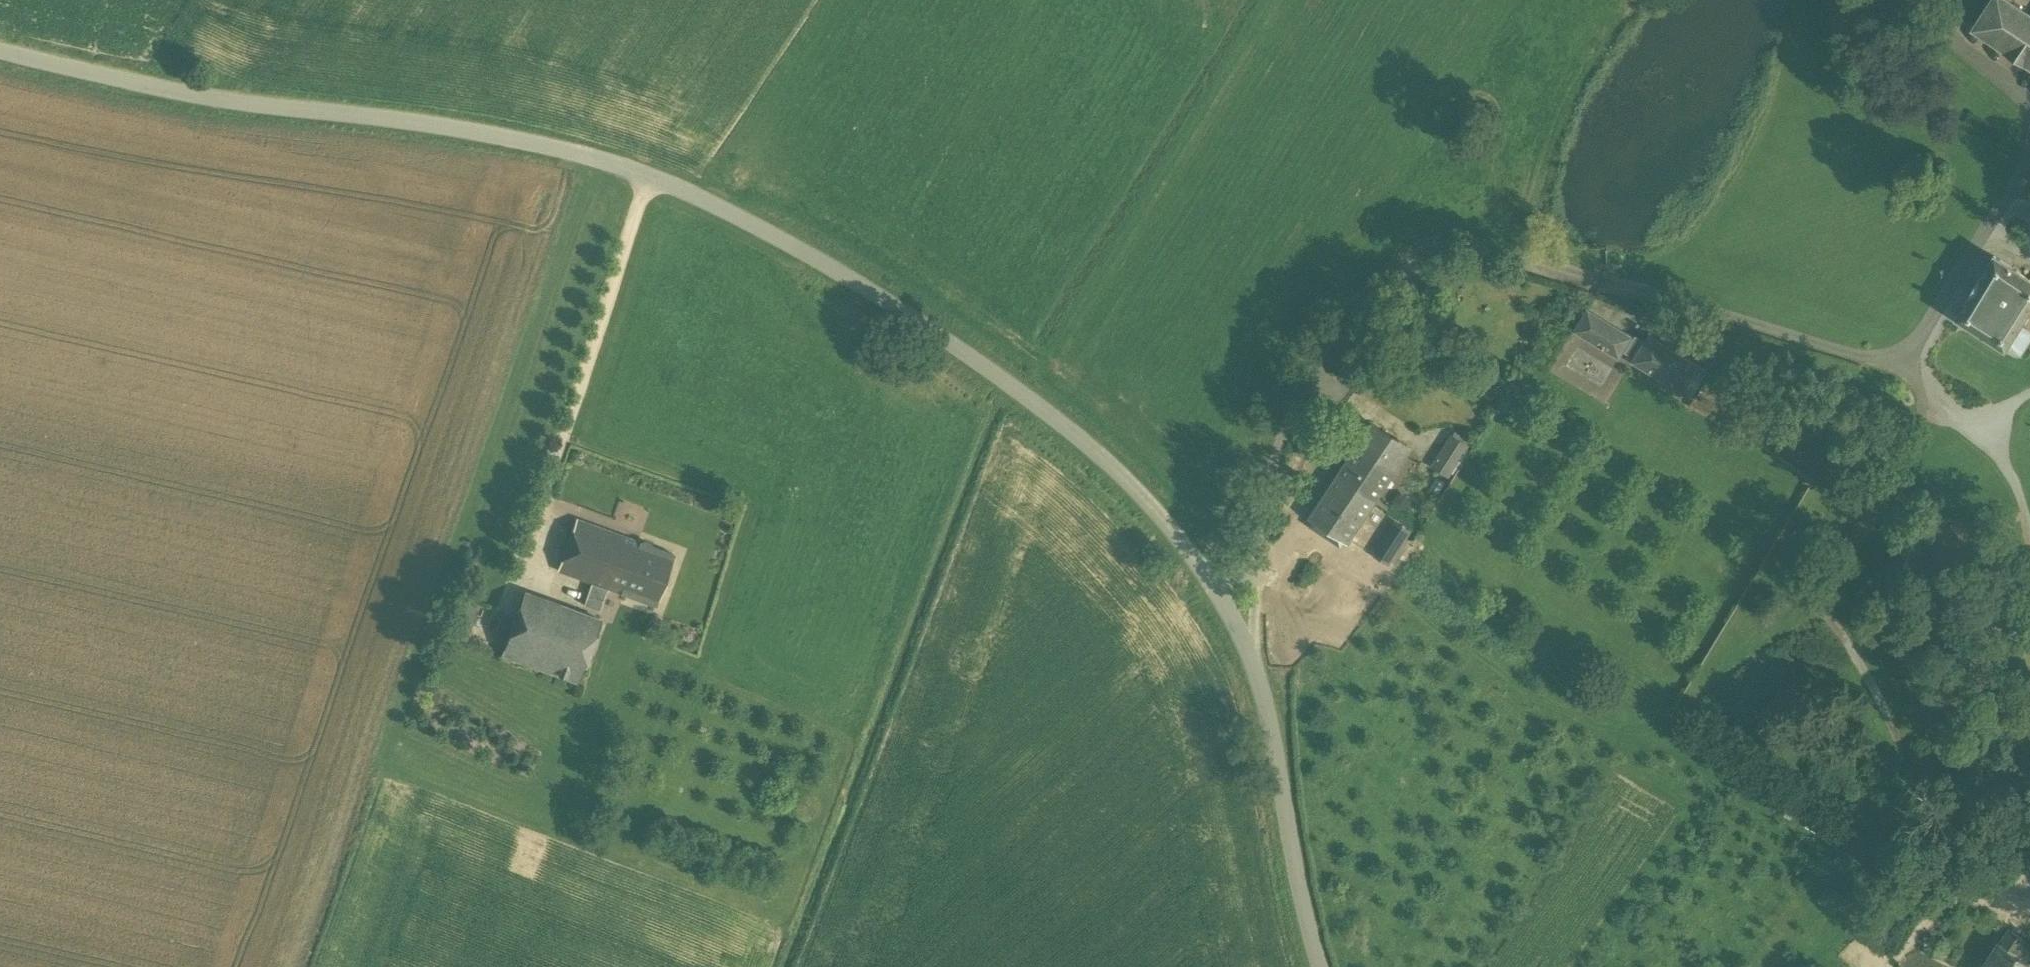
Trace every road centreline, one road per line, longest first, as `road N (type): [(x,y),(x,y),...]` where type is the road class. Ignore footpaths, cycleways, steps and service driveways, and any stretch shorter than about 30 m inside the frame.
road 1 (tertiary): [(1214,588),(1186,542),(1075,432),(914,322),(746,222),(673,189),(522,143),(252,110),(0,58)]
road 2 (unclassified): [(1904,360),(1874,359),(1488,247),(1419,255),(1377,278),(1319,356),(1264,491),(1255,569)]
road 3 (tertiary): [(1321,966),(1264,691)]
road 4 (unclassified): [(2029,167),(1916,355),(1904,360)]
road 5 (unclassified): [(1953,0),(1948,34),(2029,100)]
road 6 (unclassified): [(1904,360),(1930,403),(1998,431)]
road 7 (unclassified): [(1255,569),(1253,645),(1264,691)]

